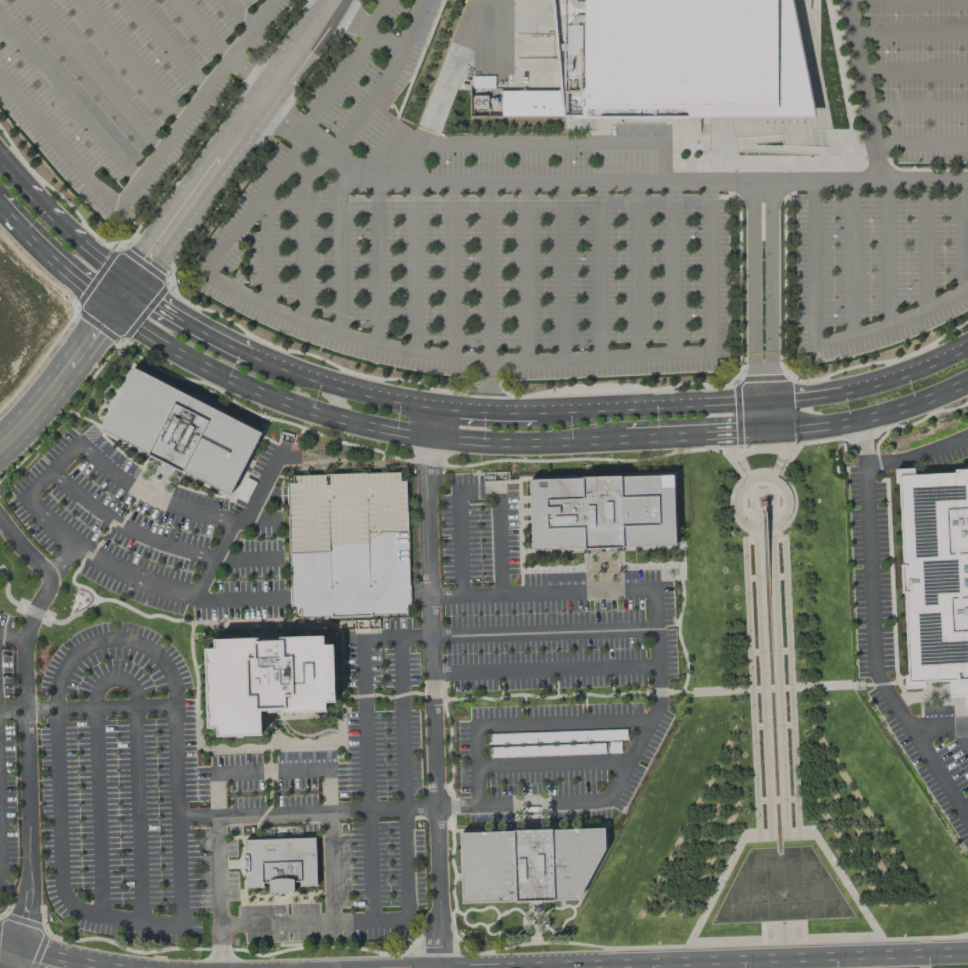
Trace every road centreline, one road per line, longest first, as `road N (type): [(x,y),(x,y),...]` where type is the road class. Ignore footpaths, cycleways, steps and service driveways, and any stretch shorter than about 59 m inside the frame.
road 1 (secondary): [(112,313),(255,391),(386,432),(463,443),(620,442)]
road 2 (secondary): [(967,951),(464,967)]
road 3 (secondary): [(967,346),(880,383),(784,400),(535,410)]
road 4 (residential): [(332,0),(130,287)]
road 5 (residential): [(130,287),(0,449)]
road 6 (secondary): [(775,434),(858,422),(967,384)]
road 7 (secondary): [(433,404),(342,386),(251,353)]
road 8 (secondary): [(130,287),(0,156)]
road 9 (secondary): [(620,442),(775,434)]
road 10 (secondary): [(0,206),(112,313)]
road 11 (secondary): [(251,353),(130,287)]

